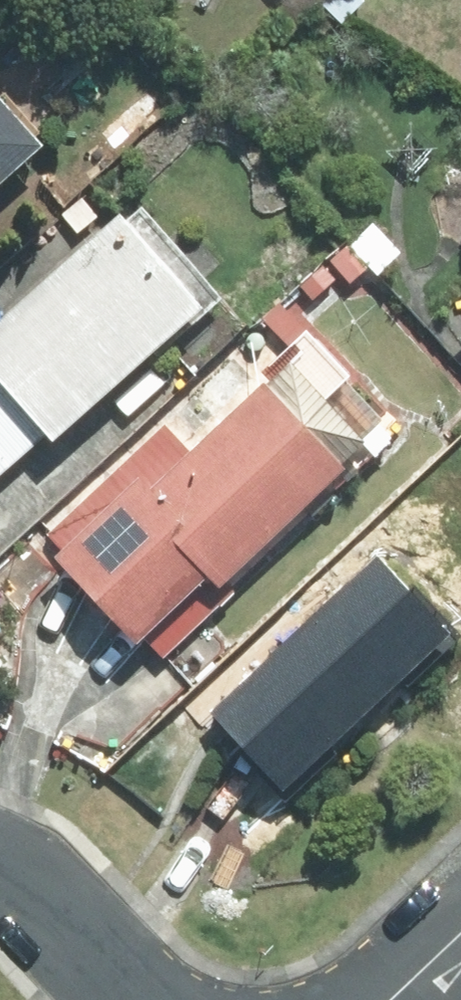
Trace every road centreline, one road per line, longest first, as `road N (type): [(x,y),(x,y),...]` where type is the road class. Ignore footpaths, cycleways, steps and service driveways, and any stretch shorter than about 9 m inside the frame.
road 1 (residential): [(144,999),(56,903),(0,867)]

